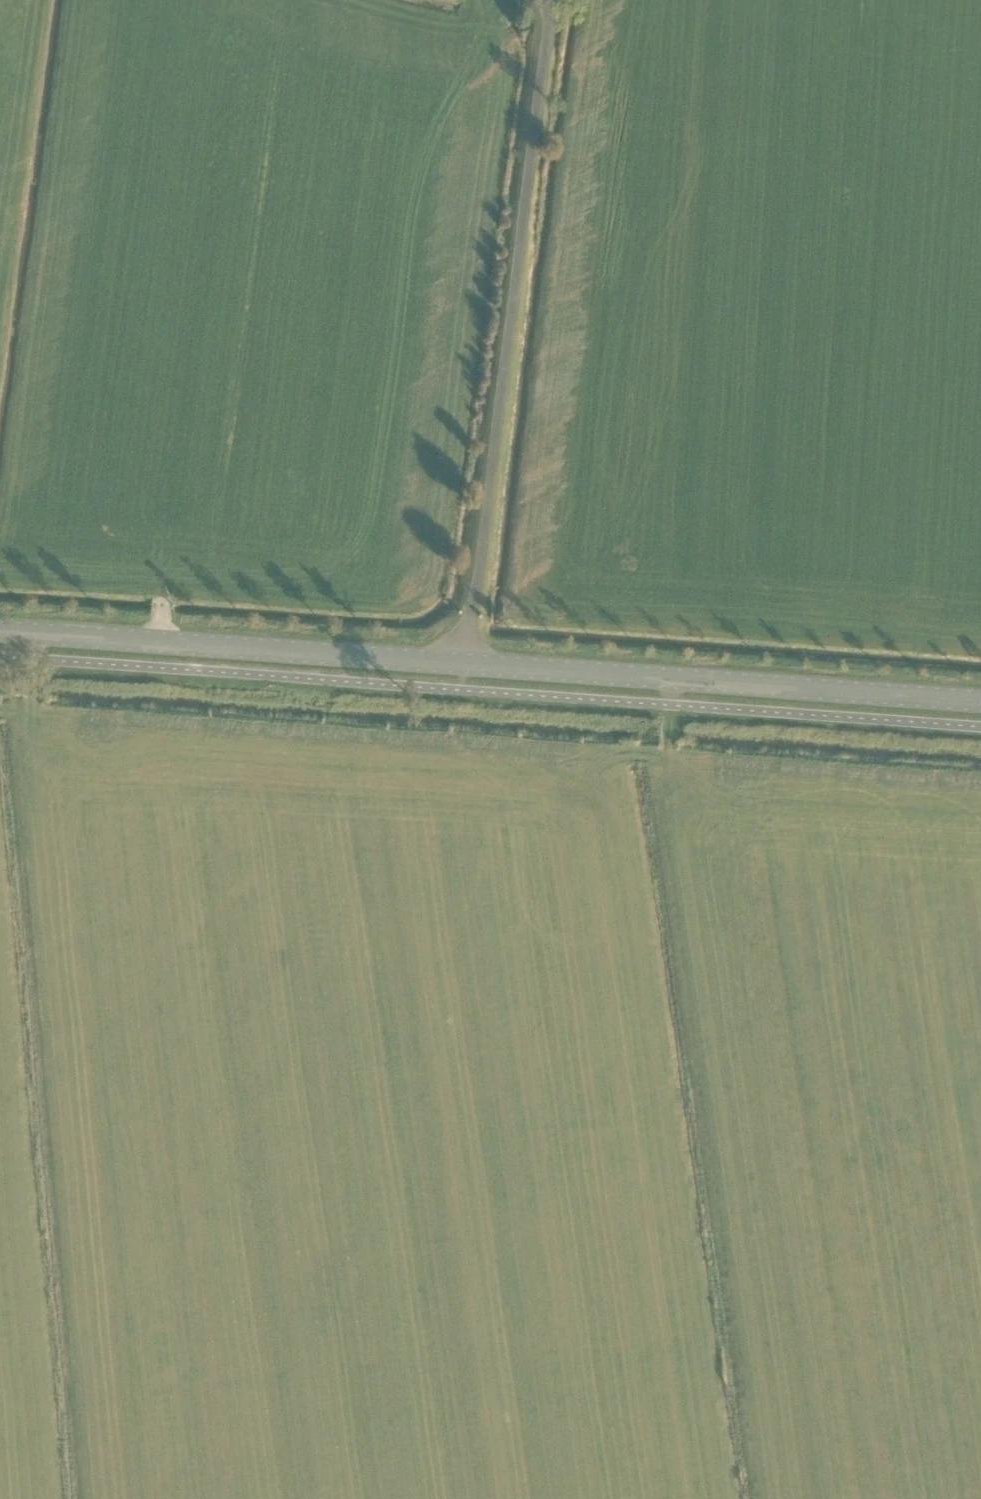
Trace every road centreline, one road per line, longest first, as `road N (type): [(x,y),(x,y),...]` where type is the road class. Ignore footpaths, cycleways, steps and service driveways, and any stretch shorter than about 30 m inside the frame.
road 1 (secondary): [(980,700),(0,632)]

